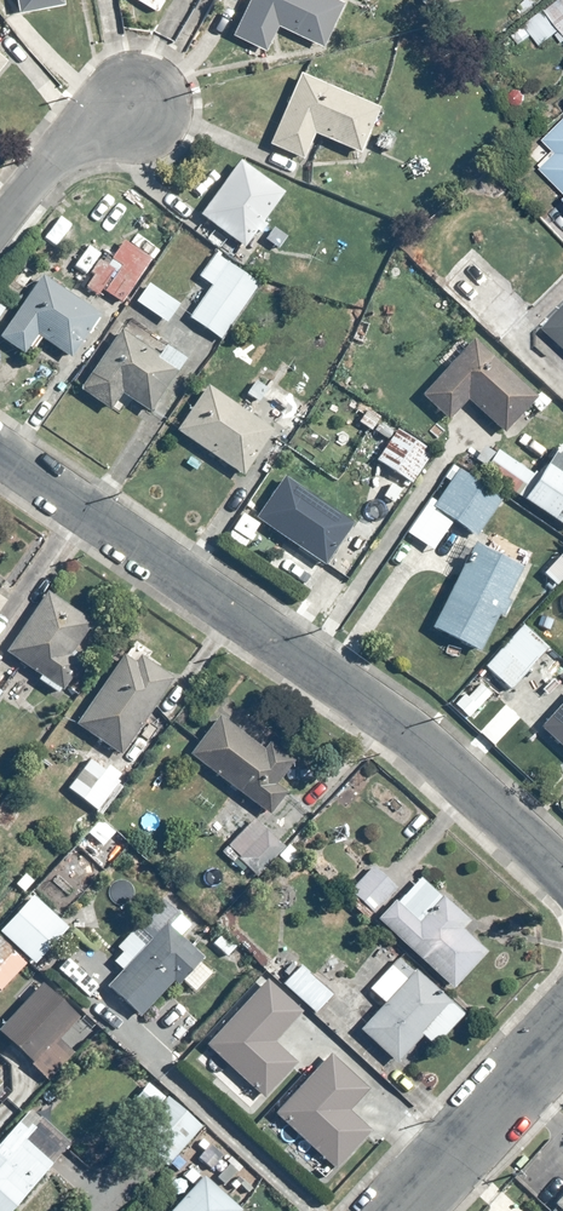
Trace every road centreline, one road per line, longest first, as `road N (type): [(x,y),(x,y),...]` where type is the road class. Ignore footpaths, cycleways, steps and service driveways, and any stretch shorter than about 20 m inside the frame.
road 1 (residential): [(0,449),(329,675),(562,874)]
road 2 (residential): [(399,1210),(562,1027)]
road 3 (residential): [(132,108),(49,162),(0,224)]

